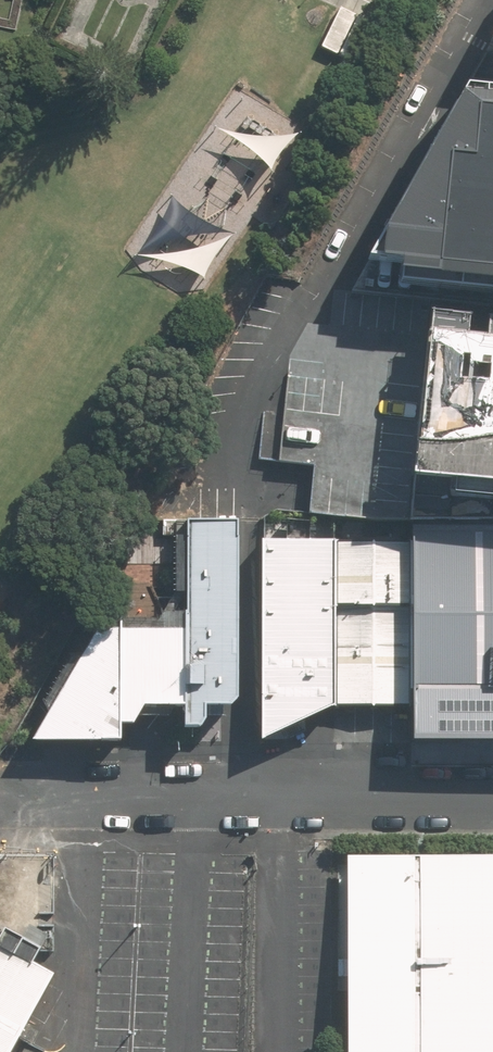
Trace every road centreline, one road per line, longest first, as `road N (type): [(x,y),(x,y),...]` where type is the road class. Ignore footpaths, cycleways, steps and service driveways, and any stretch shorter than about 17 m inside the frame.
road 1 (residential): [(492,787),(0,781)]

